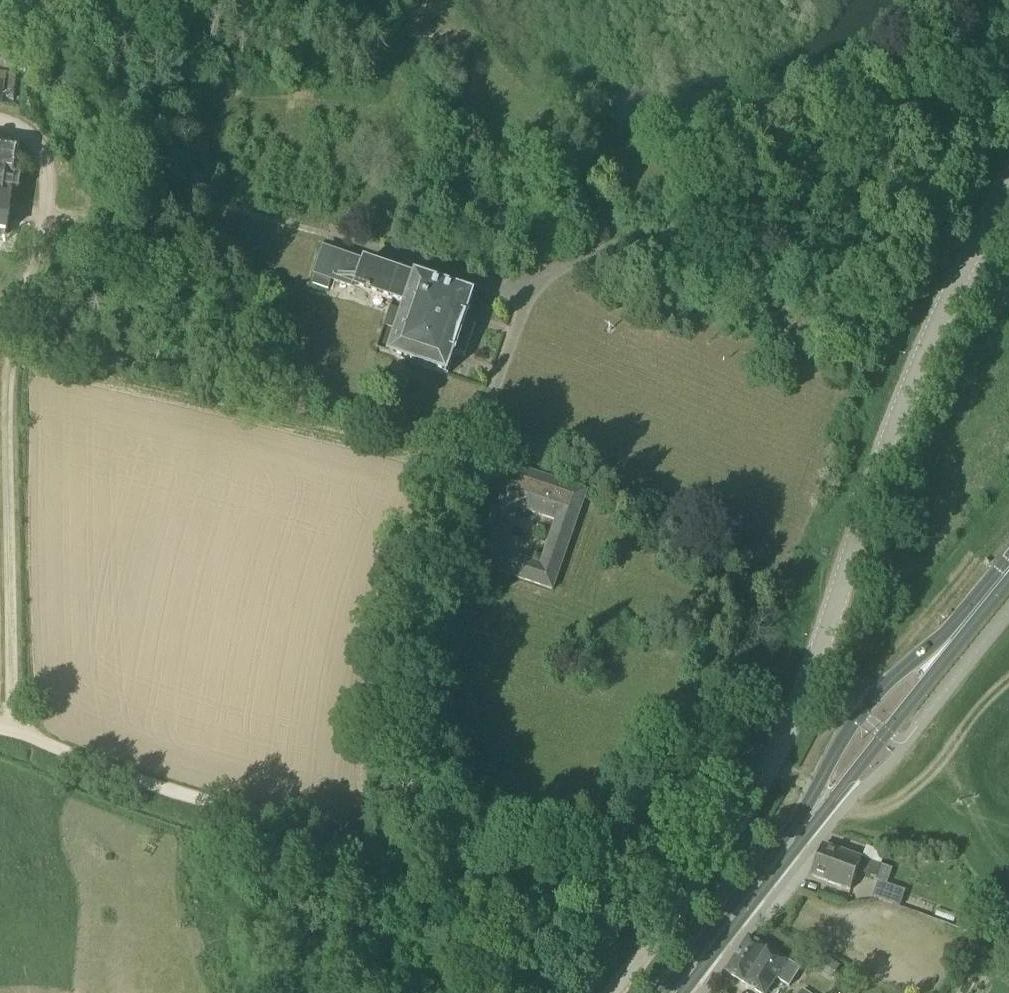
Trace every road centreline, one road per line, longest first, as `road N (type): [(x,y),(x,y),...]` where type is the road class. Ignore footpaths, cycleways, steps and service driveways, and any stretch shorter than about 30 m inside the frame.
road 1 (unclassified): [(381,864),(394,650),(424,547),(567,272),(630,227),(873,149),(921,94),(1008,20)]
road 2 (track): [(13,731),(11,374),(51,202),(44,163),(22,136),(0,133)]
road 3 (unclassified): [(772,763),(922,357),(1008,182)]
road 4 (unclassified): [(381,864),(345,836),(167,794),(0,730)]
road 5 (residential): [(608,992),(723,845),(772,763)]
road 6 (primary): [(956,633),(859,717),(806,821)]
road 7 (primary): [(806,821),(956,633)]
road 8 (track): [(846,805),(863,812),(895,808),(939,768),(1008,679)]
road 9 (primary): [(672,992),(806,821)]
road 10 (unclassified): [(420,992),(381,864)]

